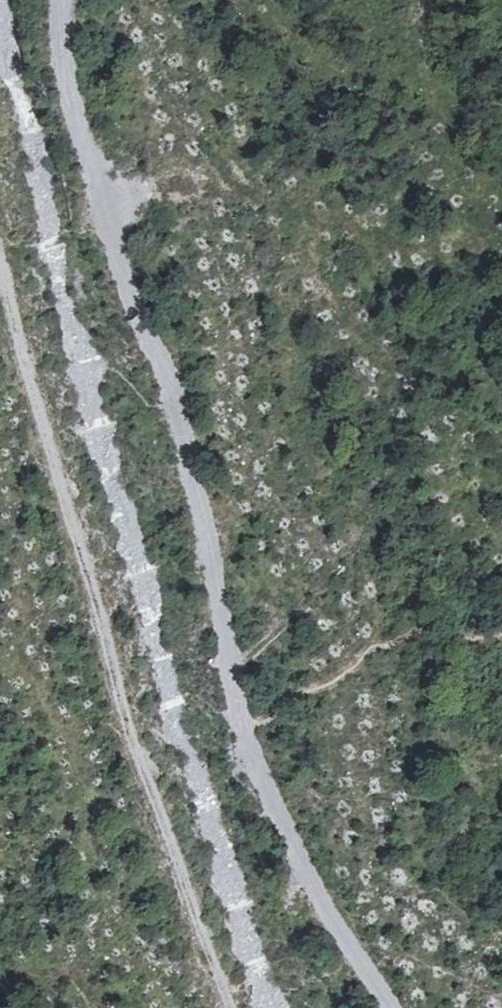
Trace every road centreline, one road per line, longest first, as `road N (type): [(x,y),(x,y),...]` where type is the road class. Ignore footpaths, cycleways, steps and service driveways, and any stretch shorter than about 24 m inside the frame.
road 1 (track): [(0,254),(120,692),(231,1007)]
road 2 (track): [(56,0),(69,104),(173,401),(240,725)]
road 3 (track): [(240,725),(303,872),(386,1007)]

